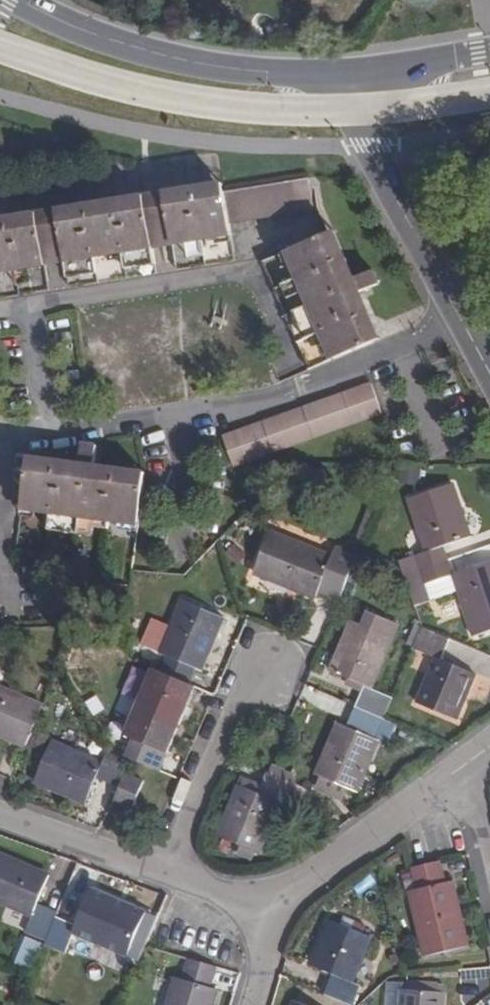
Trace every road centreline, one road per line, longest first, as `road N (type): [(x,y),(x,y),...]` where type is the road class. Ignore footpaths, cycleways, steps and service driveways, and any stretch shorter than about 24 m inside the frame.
road 1 (tertiary): [(327,79),(166,60),(83,37),(4,0)]
road 2 (residential): [(489,368),(327,79)]
road 3 (residential): [(459,771),(271,905)]
road 4 (residential): [(268,674),(236,715),(168,867)]
road 5 (residential): [(168,867),(0,814)]
road 6 (tertiary): [(489,50),(327,79)]

